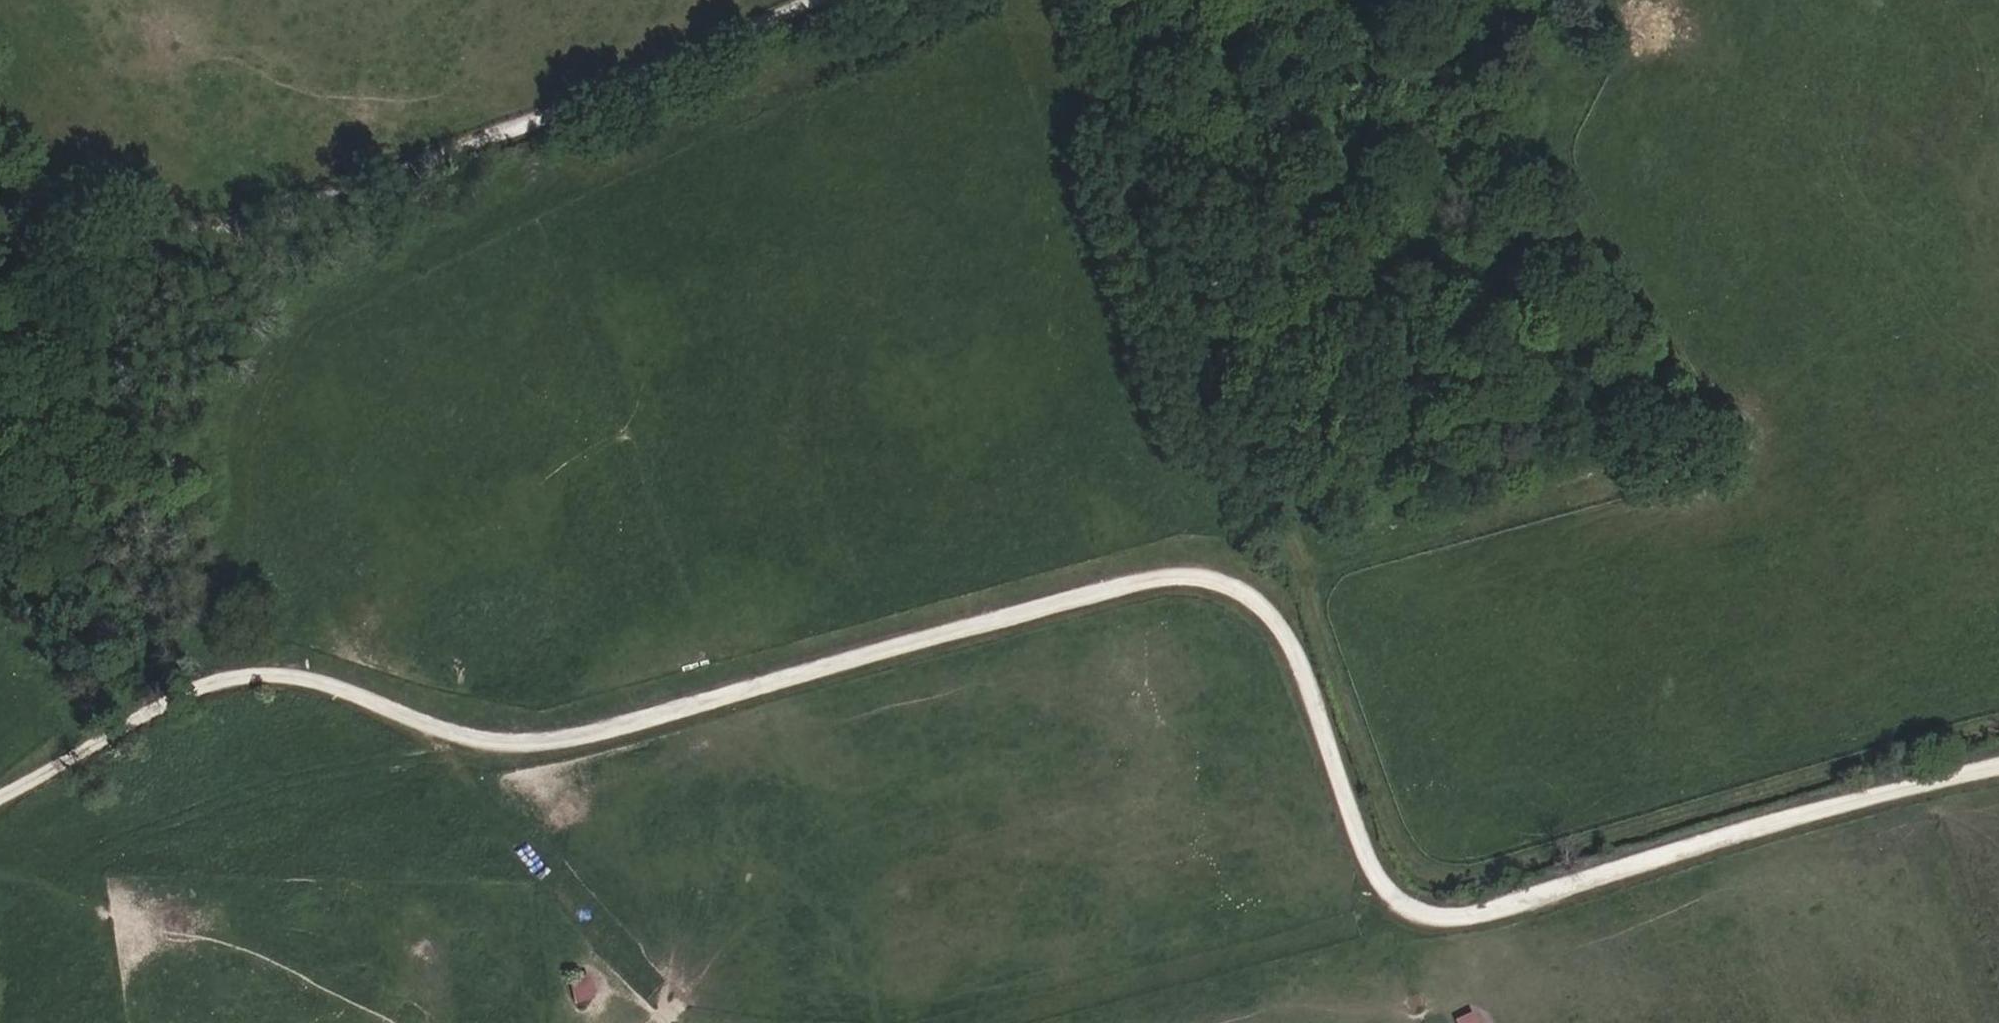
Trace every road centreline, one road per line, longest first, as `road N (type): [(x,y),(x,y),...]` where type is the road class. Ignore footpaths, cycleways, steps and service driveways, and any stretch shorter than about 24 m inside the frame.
road 1 (track): [(0,800),(178,696),(272,674),(356,691),(482,744),(570,743),(1172,579),(1235,586),(1280,622),(1383,880),(1433,916),(1508,907),(1742,836),(1998,777)]

